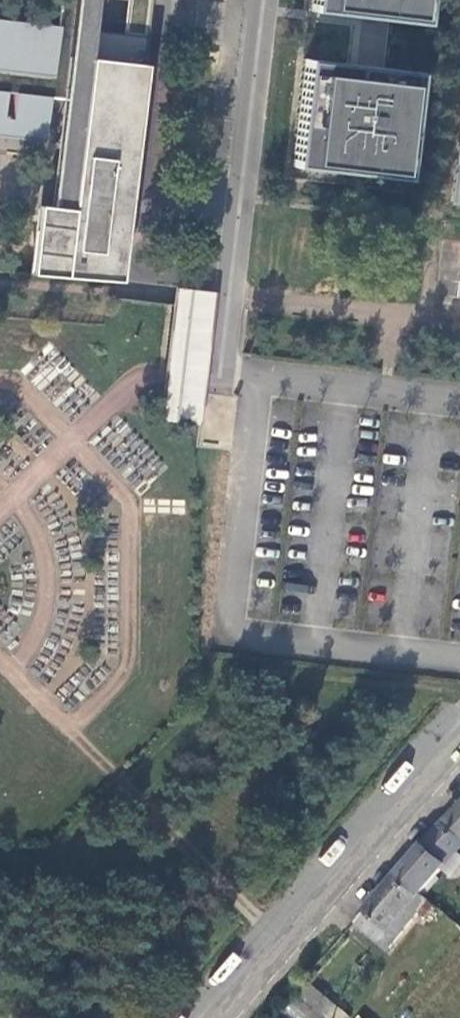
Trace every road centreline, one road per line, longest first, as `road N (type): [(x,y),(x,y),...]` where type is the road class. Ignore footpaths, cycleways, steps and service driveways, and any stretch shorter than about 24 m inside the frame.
road 1 (unclassified): [(459,768),(224,1017)]

